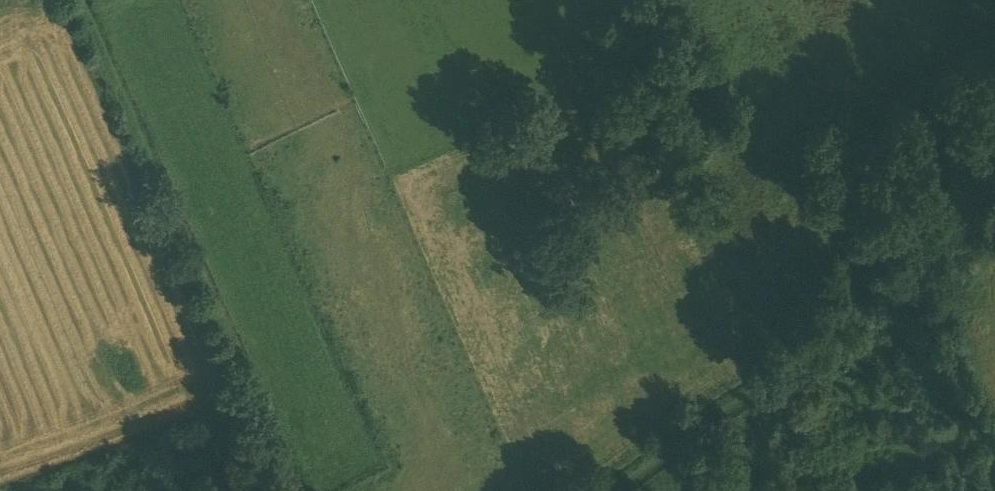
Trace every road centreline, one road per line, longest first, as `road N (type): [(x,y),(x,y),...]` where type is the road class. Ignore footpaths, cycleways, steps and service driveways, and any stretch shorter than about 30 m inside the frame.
road 1 (track): [(294,490),(81,0)]

